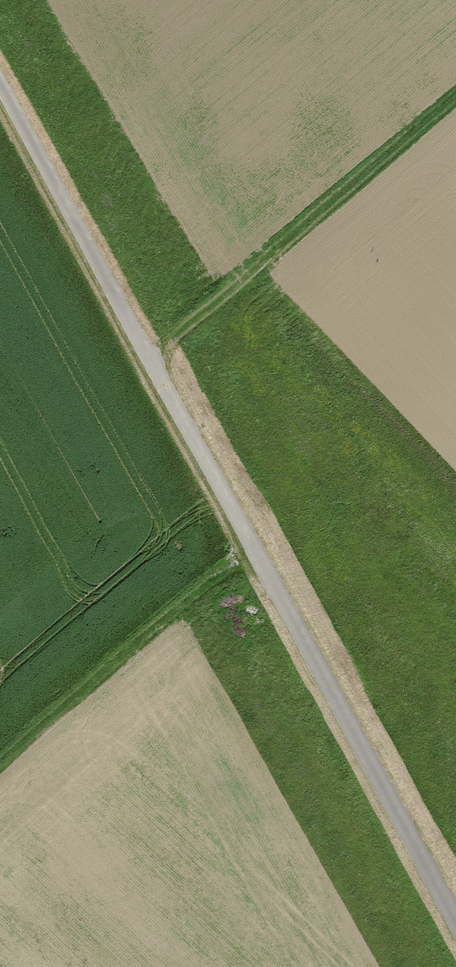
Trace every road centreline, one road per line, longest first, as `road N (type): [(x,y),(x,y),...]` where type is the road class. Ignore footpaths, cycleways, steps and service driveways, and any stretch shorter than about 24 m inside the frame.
road 1 (unclassified): [(455,916),(0,80)]
road 2 (track): [(147,352),(455,87)]
road 3 (track): [(257,551),(0,765)]

